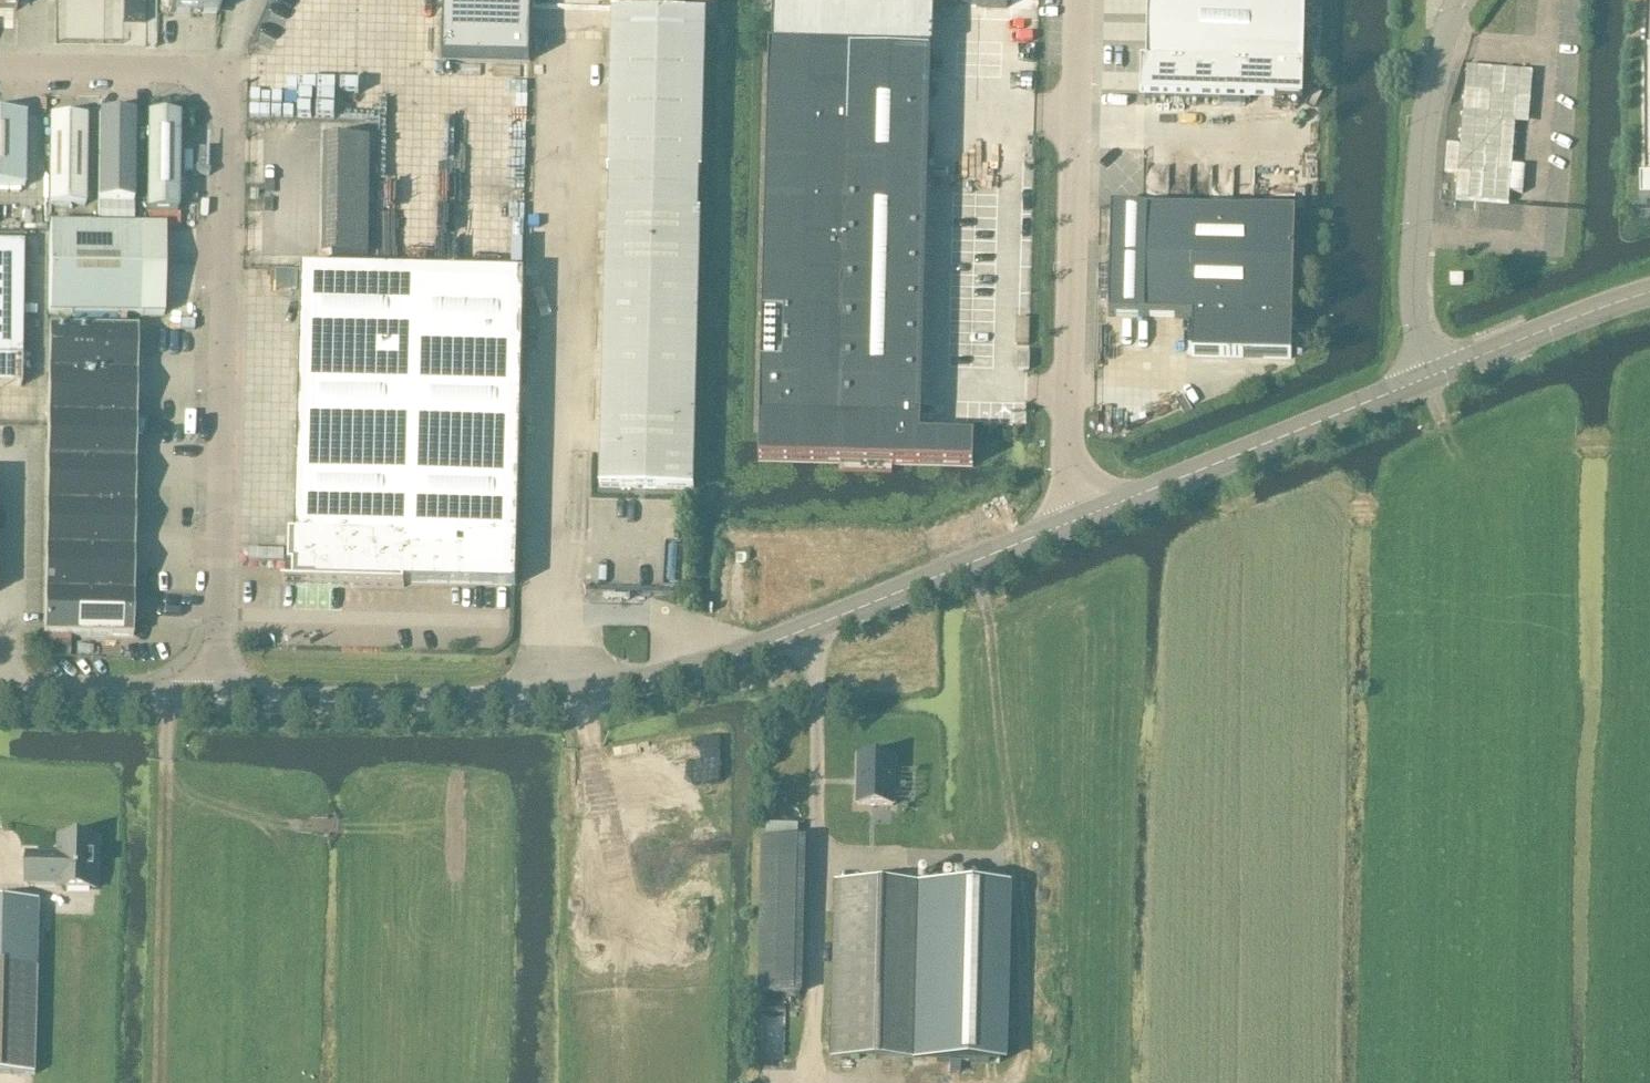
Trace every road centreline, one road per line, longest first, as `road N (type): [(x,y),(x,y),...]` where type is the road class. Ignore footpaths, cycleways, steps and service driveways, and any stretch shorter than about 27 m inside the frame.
road 1 (tertiary): [(216,698),(456,700),(612,686),(742,651),(1089,509)]
road 2 (unclassified): [(216,698),(230,74),(0,72)]
road 3 (unclassified): [(1089,509),(1072,463),(1070,395),(1082,0)]
road 4 (unclassified): [(1461,0),(1429,90),(1423,146),(1413,303),(1429,375)]
road 5 (tertiary): [(1089,509),(1429,375)]
road 6 (tertiary): [(1429,375),(1649,289)]
road 7 (tertiary): [(0,695),(216,698)]

